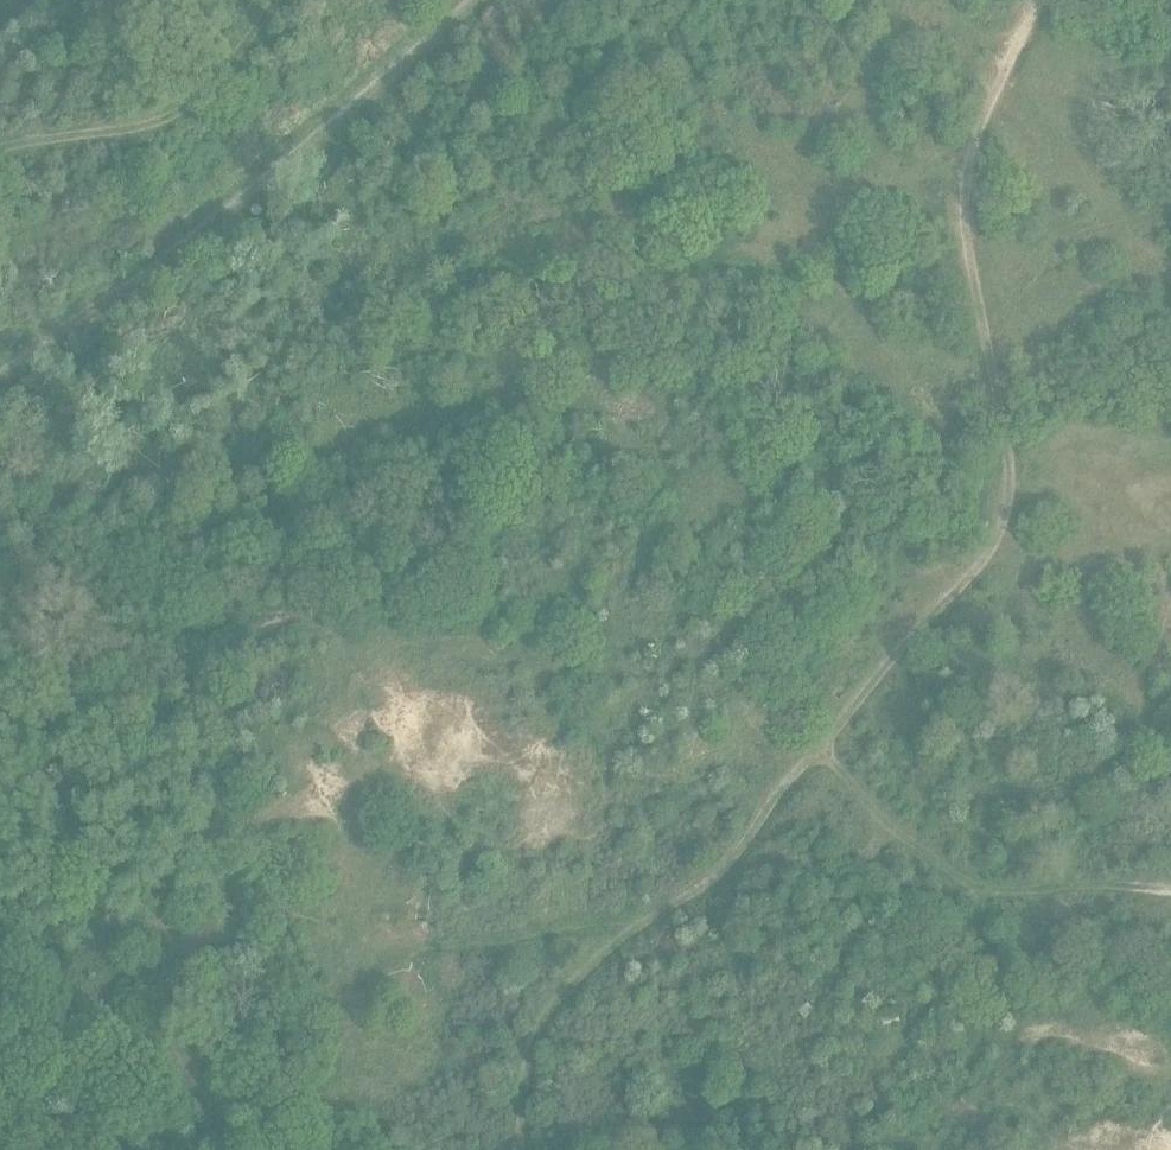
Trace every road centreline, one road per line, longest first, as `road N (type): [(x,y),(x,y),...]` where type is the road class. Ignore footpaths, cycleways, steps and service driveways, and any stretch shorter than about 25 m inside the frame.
road 1 (track): [(519,1149),(520,1095),(539,1007),(592,954),(704,883),(736,852),(1006,516),(1007,455),(961,198),(964,168),(1034,0)]
road 2 (track): [(0,371),(229,219),(457,0)]
road 3 (track): [(818,752),(895,835),(973,890),(1145,877),(1170,886)]
road 4 (track): [(0,147),(169,116),(205,95),(273,0)]

